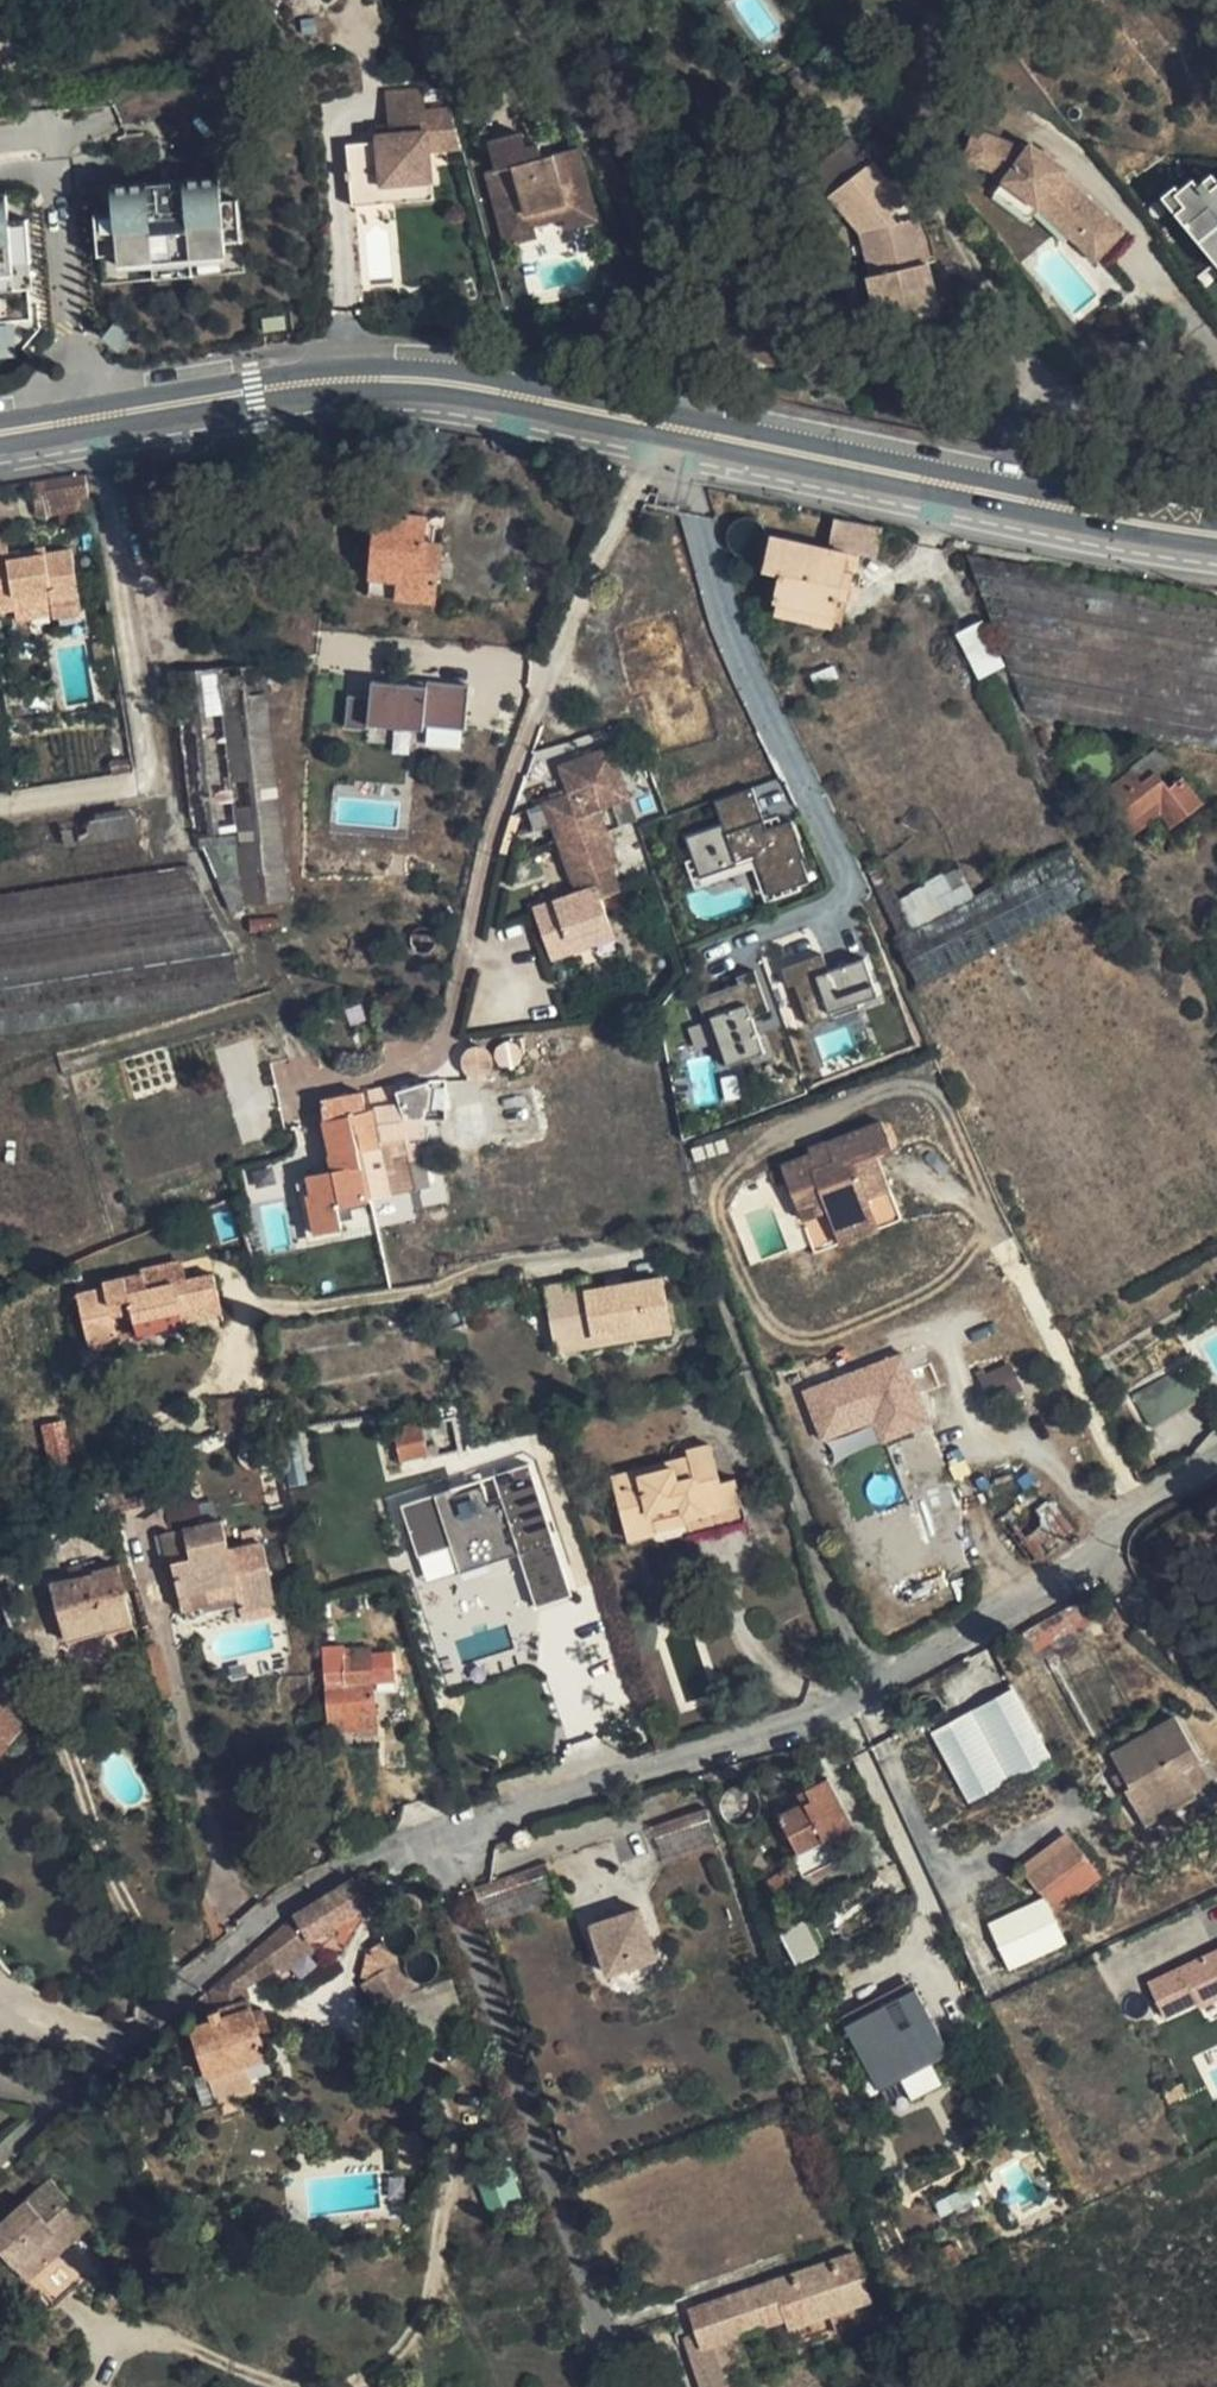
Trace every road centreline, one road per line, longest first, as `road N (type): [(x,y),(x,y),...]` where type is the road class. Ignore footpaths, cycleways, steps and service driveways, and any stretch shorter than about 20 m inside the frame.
road 1 (unclassified): [(0,437),(355,382),(464,388),(915,485),(1216,537)]
road 2 (residential): [(873,1687),(811,1719),(363,1864),(207,1967),(153,2028)]
road 3 (residential): [(1216,1462),(1139,1505),(1031,1595),(873,1687)]
road 4 (residential): [(873,1687),(758,1377)]

